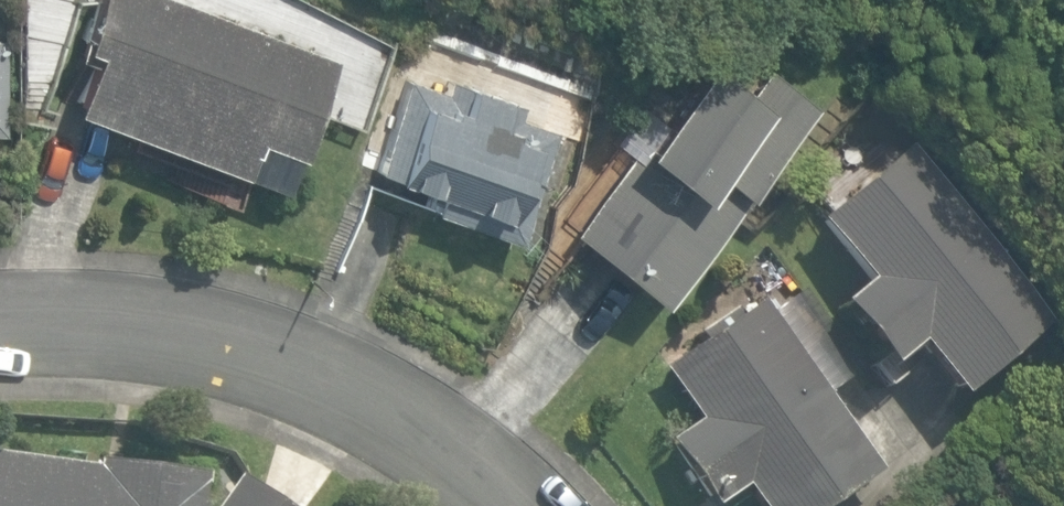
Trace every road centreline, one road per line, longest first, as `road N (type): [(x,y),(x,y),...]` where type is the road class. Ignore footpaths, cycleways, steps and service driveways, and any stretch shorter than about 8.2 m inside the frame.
road 1 (residential): [(519,505),(363,395),(275,358),(77,322),(0,318)]

